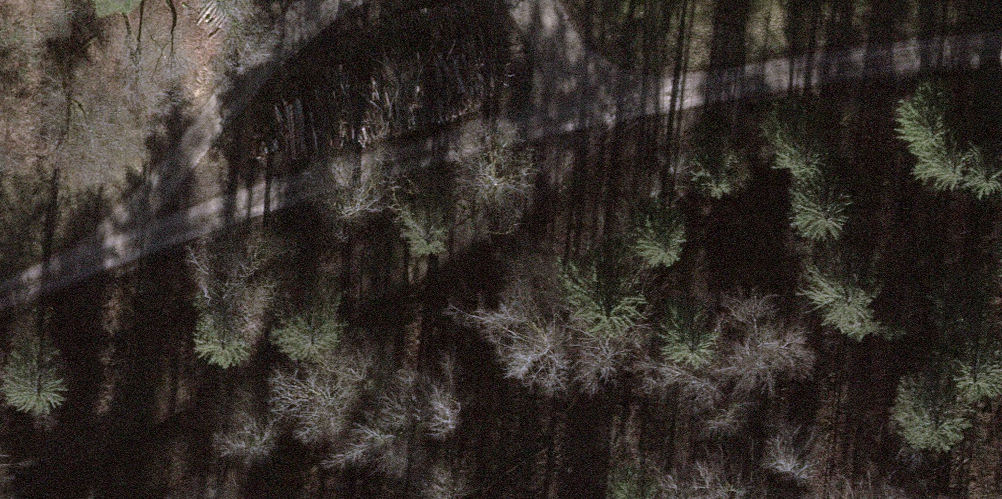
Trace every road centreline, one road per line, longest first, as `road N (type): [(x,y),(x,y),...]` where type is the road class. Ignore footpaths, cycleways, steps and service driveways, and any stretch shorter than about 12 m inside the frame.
road 1 (track): [(1001,17),(739,65),(598,100),(109,248),(0,289)]
road 2 (track): [(0,496),(739,65)]
road 3 (track): [(109,248),(326,0)]

